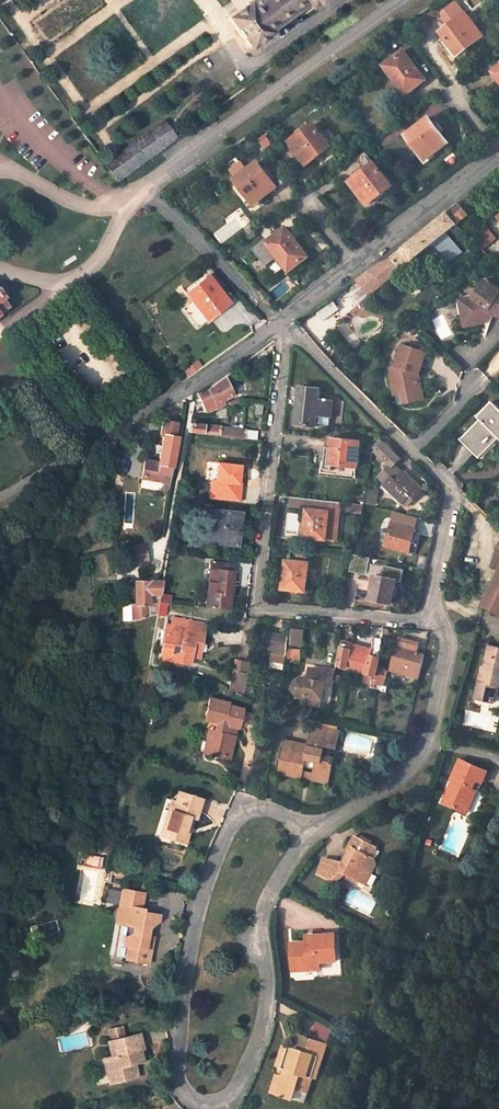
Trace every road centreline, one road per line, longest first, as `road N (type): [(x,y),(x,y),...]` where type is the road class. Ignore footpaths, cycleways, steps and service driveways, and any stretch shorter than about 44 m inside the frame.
road 1 (residential): [(283,321),(258,608),(436,616)]
road 2 (residential): [(313,832),(256,808),(234,822),(208,884),(188,962),(177,1079),(202,1104)]
road 3 (residential): [(436,616),(431,602),(452,490),(283,321)]
road 4 (residential): [(202,1104),(231,1095),(255,1046),(267,986),(263,918),(278,879),(313,832)]
road 5 (residential): [(436,616),(449,642),(429,736),(405,772),(313,832)]
road 6 (unclassified): [(283,321),(191,389),(114,424)]
road 7 (unclassified): [(498,151),(353,265)]

